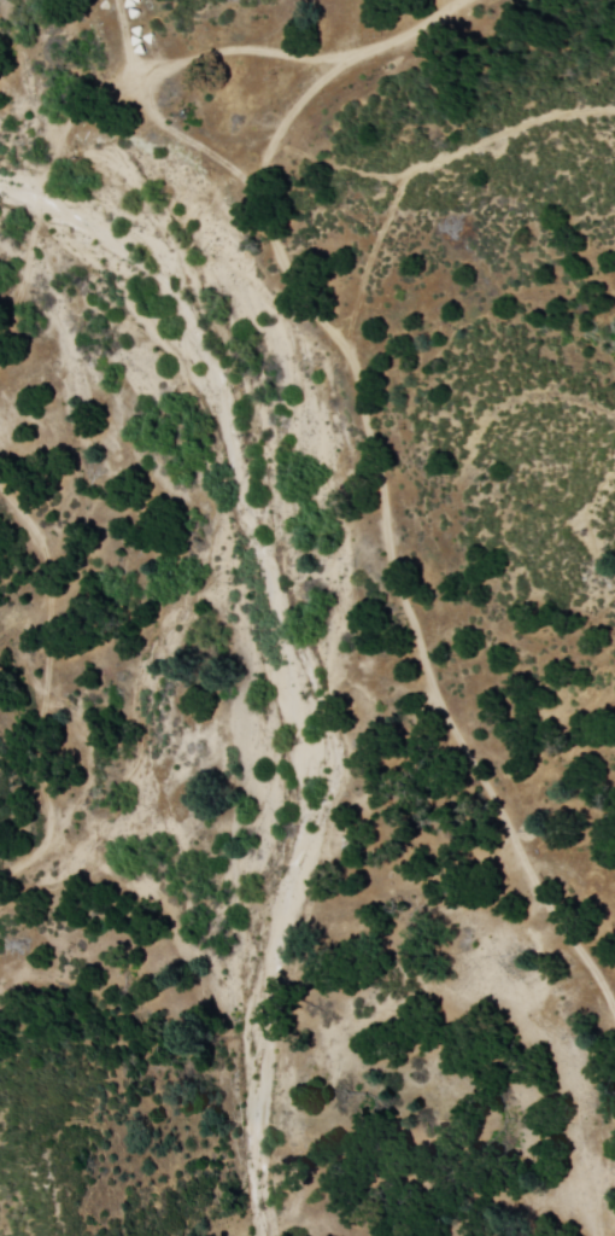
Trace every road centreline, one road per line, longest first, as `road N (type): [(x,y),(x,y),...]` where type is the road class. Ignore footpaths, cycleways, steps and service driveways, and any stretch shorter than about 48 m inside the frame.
road 1 (residential): [(614,1024),(590,963),(437,742),(362,420),(264,203),(135,88),(114,0)]
road 2 (track): [(0,878),(48,845),(52,814),(37,763),(49,635),(46,565),(34,523),(0,487)]
road 3 (track): [(0,336),(25,285),(78,98),(135,88)]

